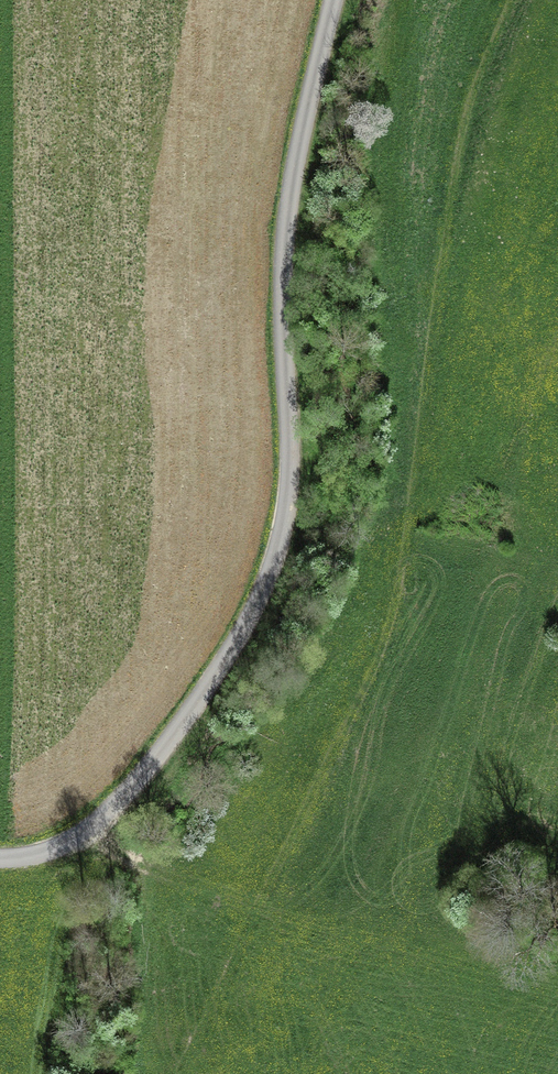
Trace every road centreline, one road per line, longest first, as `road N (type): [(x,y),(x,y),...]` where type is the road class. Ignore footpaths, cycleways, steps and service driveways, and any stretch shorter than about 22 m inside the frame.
road 1 (track): [(514,0),(464,112),(402,602),(253,918),(215,918),(194,909)]
road 2 (unclassified): [(337,0),(285,257),(293,472),(276,565),(250,625),(188,721),(111,816),(74,843),(0,860)]
road 3 (track): [(95,828),(158,890),(194,909)]

